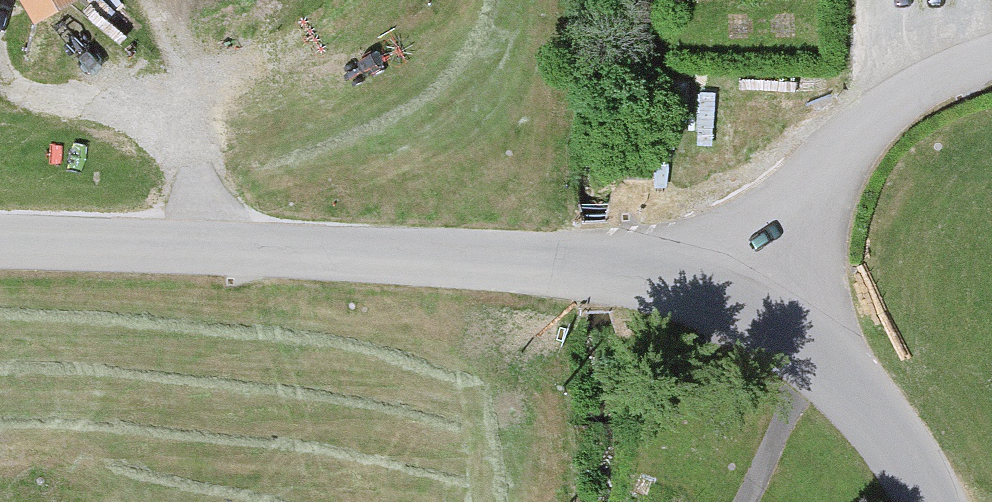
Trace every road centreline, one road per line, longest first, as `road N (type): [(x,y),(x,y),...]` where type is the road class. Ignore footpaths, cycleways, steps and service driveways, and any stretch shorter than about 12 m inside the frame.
road 1 (unclassified): [(0,246),(542,262),(736,283)]
road 2 (residential): [(736,283),(812,180),(862,128),(914,90),(991,55)]
road 3 (unclassified): [(736,283),(823,348),(929,501)]
road 4 (track): [(186,119),(204,85),(350,0)]

